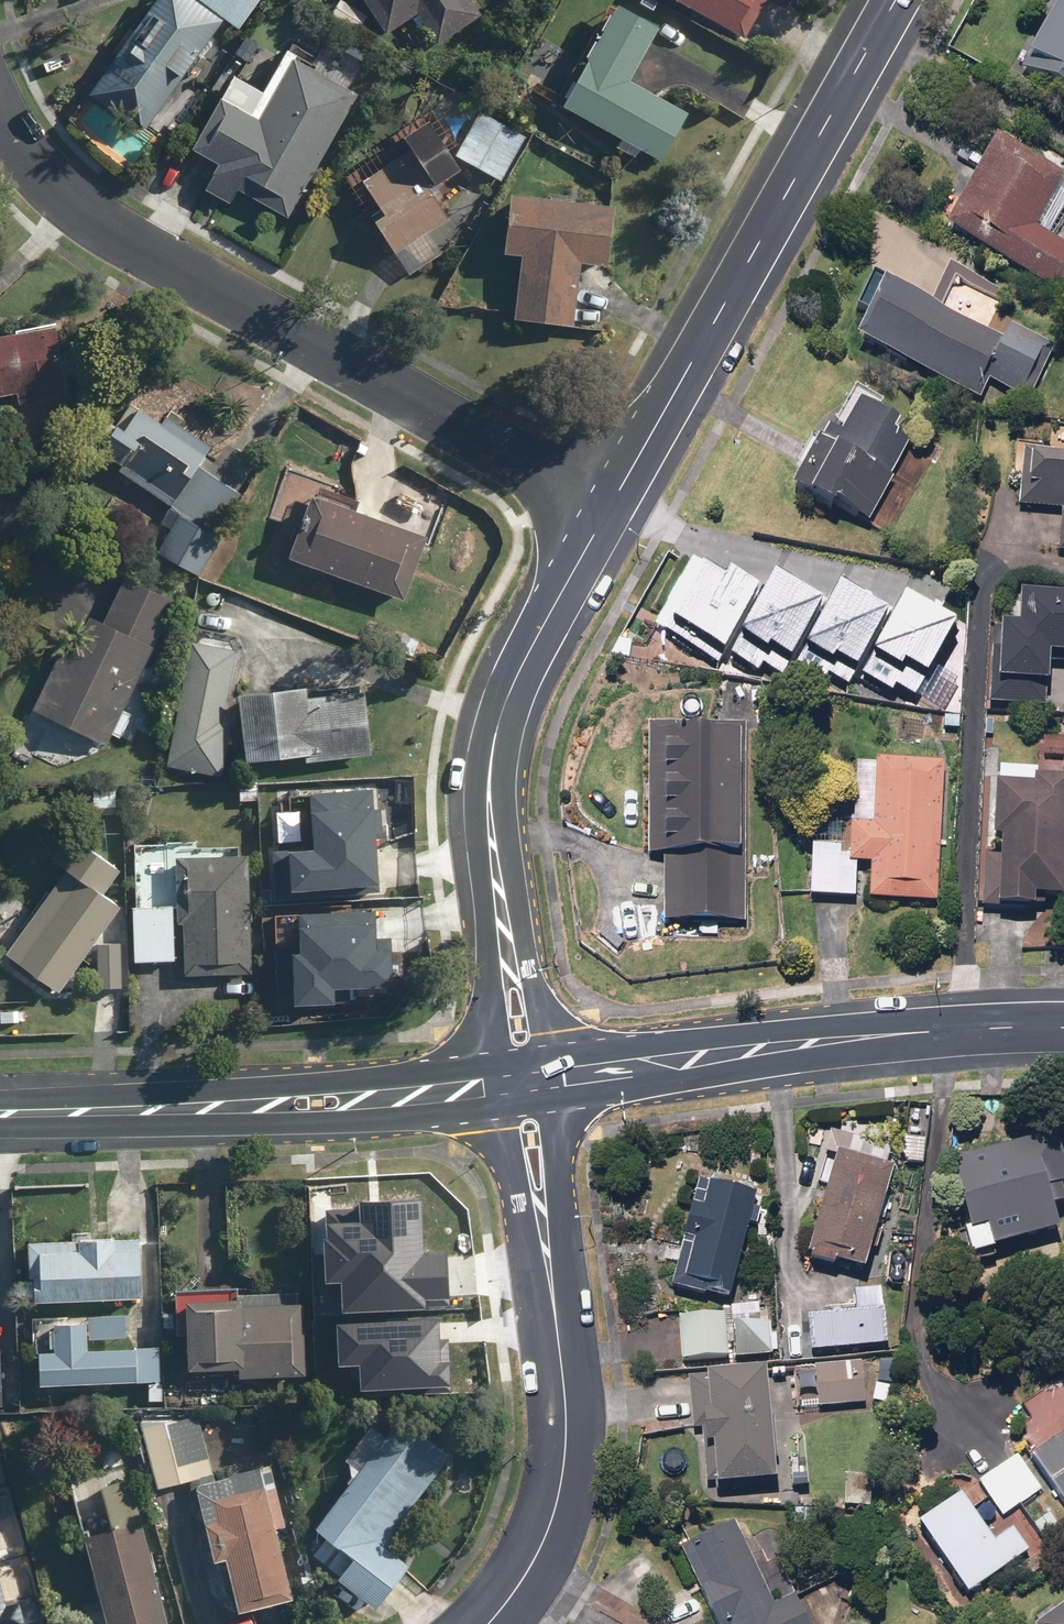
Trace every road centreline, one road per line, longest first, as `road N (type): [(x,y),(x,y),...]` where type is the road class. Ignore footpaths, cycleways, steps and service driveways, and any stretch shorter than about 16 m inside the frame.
road 1 (residential): [(604,512),(66,202),(15,151),(0,122)]
road 2 (residential): [(604,512),(889,0)]
road 3 (tertiary): [(512,1109),(0,1130)]
road 4 (tertiary): [(0,1099),(506,1070)]
road 5 (tertiary): [(564,1079),(996,1027),(1063,1030)]
road 6 (residential): [(502,920),(480,782),(501,669),(604,512)]
road 7 (residential): [(546,1250),(564,1367),(565,1454),(551,1530),(488,1623)]
road 8 (residential): [(502,920),(525,935),(546,1065)]
road 9 (residential): [(506,1070),(483,947),(502,920)]
road 10 (residential): [(549,1103),(562,1228),(546,1250)]
road 11 (residential): [(546,1250),(529,1234),(512,1109)]

